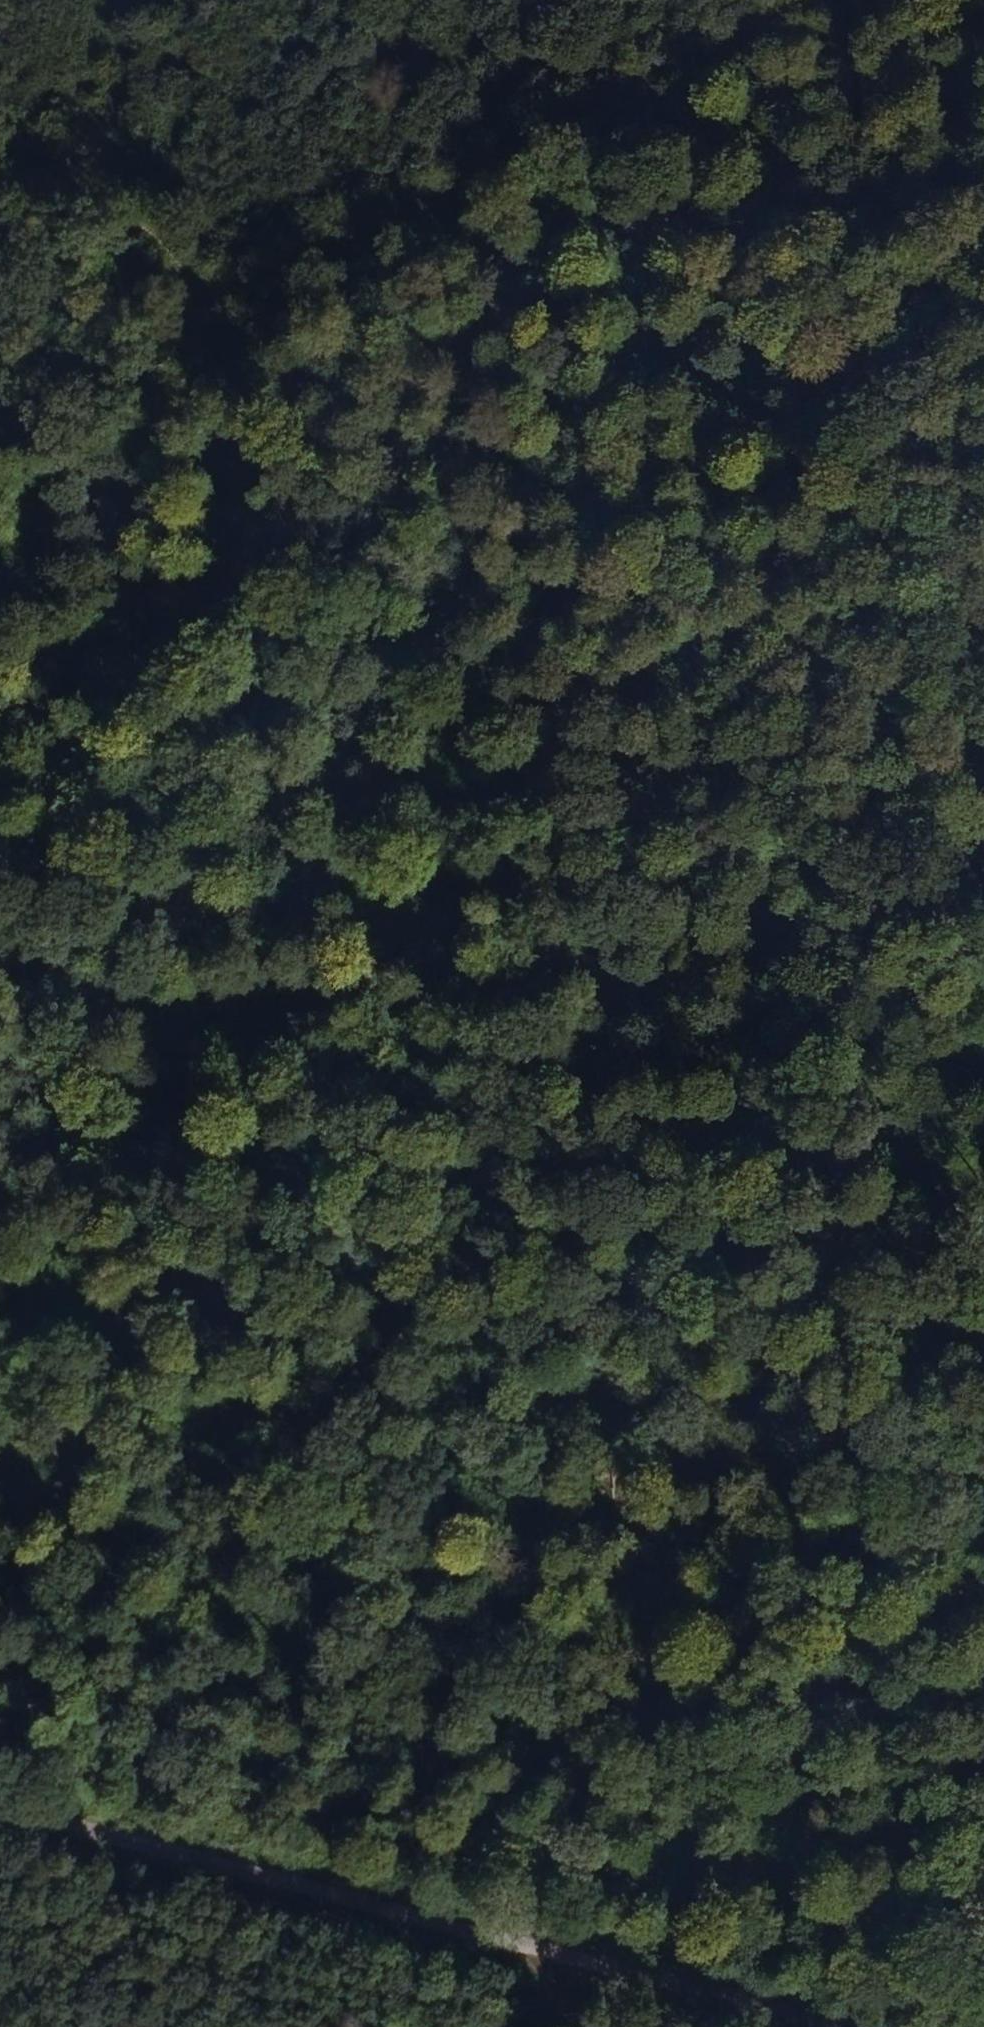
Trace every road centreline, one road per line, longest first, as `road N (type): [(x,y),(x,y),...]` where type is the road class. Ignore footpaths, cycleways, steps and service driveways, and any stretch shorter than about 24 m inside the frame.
road 1 (track): [(0,1808),(815,2026)]

